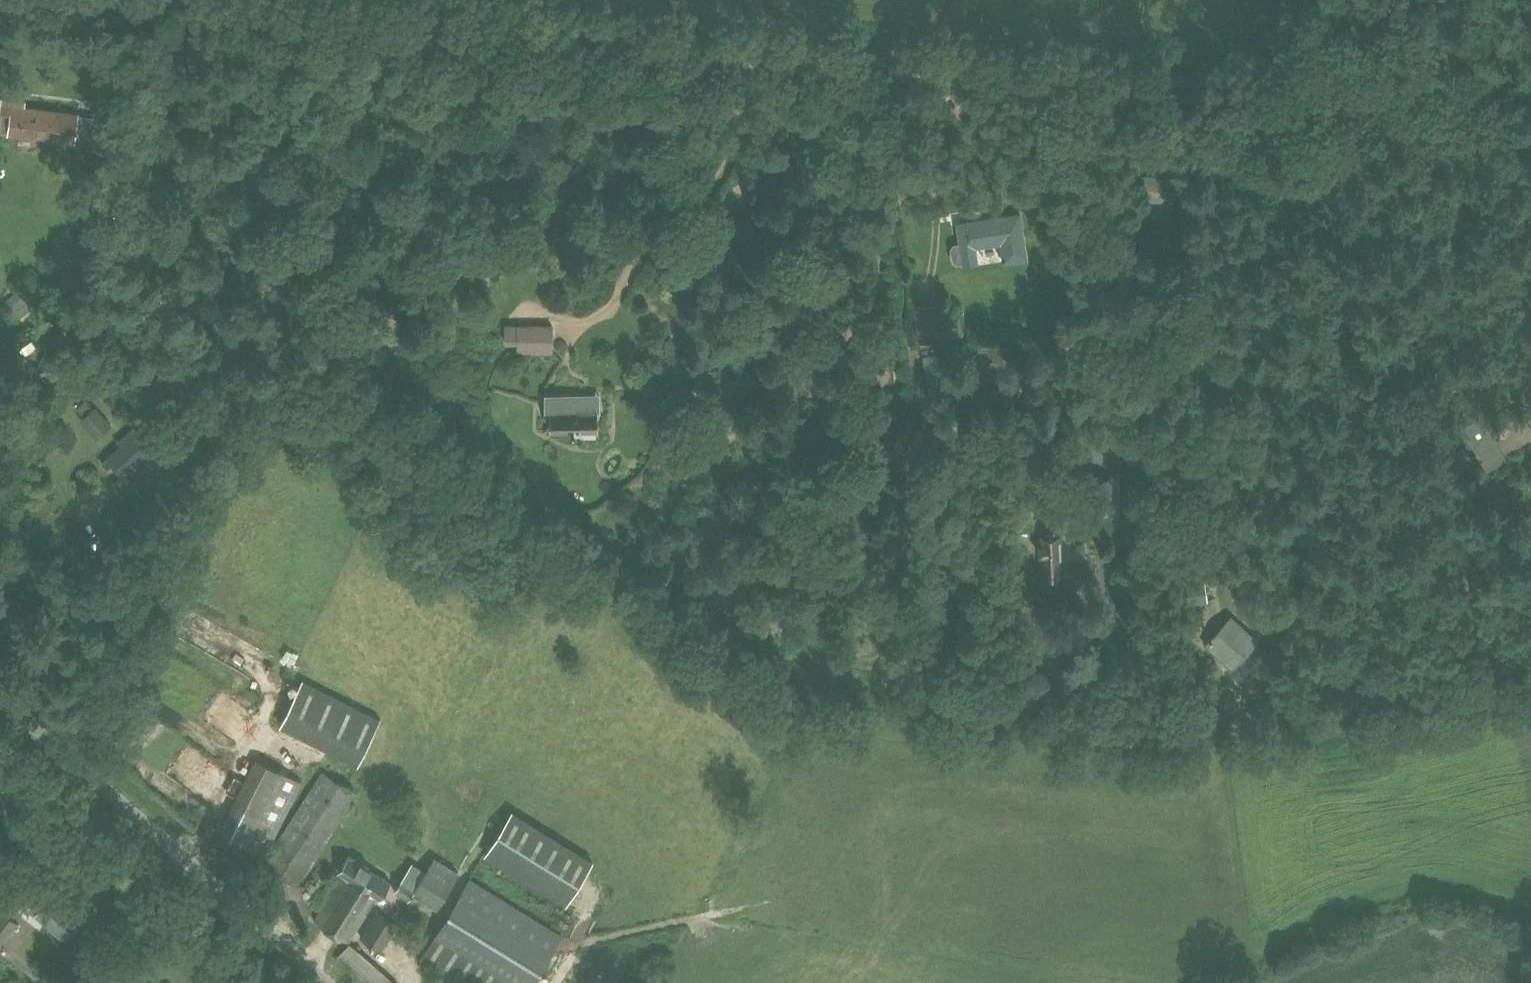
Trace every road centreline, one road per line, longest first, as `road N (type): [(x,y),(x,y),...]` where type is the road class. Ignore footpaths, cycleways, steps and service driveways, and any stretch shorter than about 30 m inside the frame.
road 1 (track): [(1530,65),(1229,75),(192,0)]
road 2 (unclassified): [(320,982),(0,697)]

